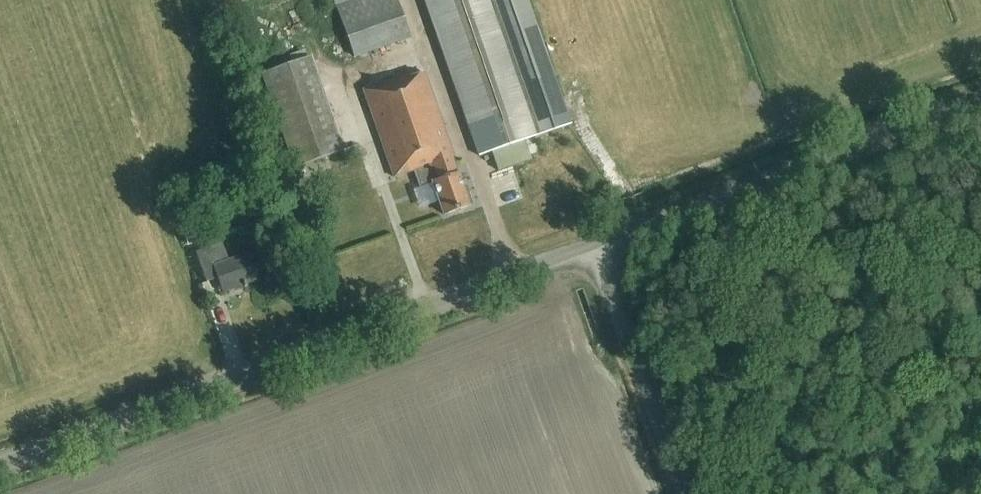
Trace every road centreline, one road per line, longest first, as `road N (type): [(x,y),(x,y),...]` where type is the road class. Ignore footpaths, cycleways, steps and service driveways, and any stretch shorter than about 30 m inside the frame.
road 1 (unclassified): [(0,466),(592,245)]
road 2 (unclassified): [(592,245),(980,97)]
road 3 (unclassified): [(684,493),(592,245)]

